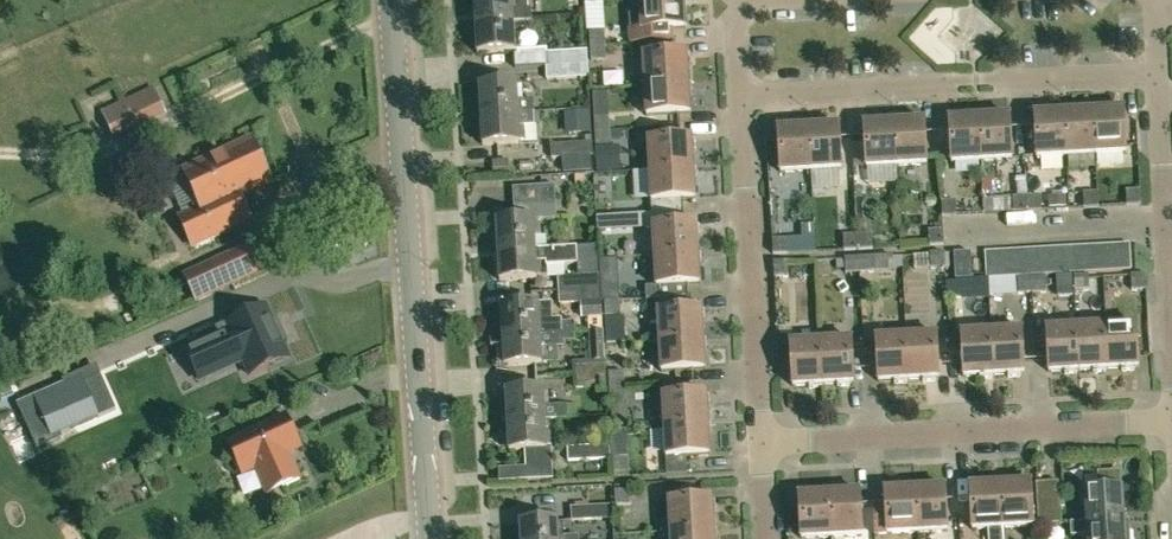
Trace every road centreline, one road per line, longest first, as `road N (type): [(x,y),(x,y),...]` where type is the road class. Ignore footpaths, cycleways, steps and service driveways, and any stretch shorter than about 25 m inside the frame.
road 1 (residential): [(431,538),(391,0)]
road 2 (residential): [(1158,74),(741,96)]
road 3 (residential): [(761,446),(1171,423)]
road 4 (residential): [(761,446),(741,96)]
road 5 (residential): [(1158,74),(1171,335)]

